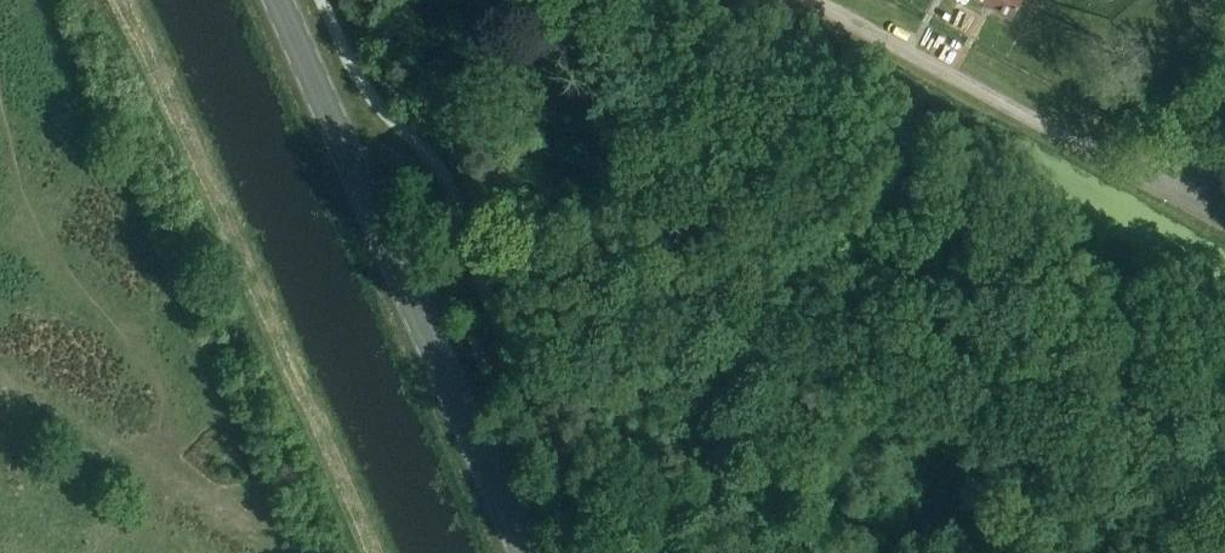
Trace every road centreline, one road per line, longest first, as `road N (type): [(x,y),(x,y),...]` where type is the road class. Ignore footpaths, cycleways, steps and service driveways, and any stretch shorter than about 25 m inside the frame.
road 1 (track): [(132,0),(378,552)]
road 2 (primary): [(526,552),(280,0)]
road 3 (unclassified): [(1178,195),(817,0)]

